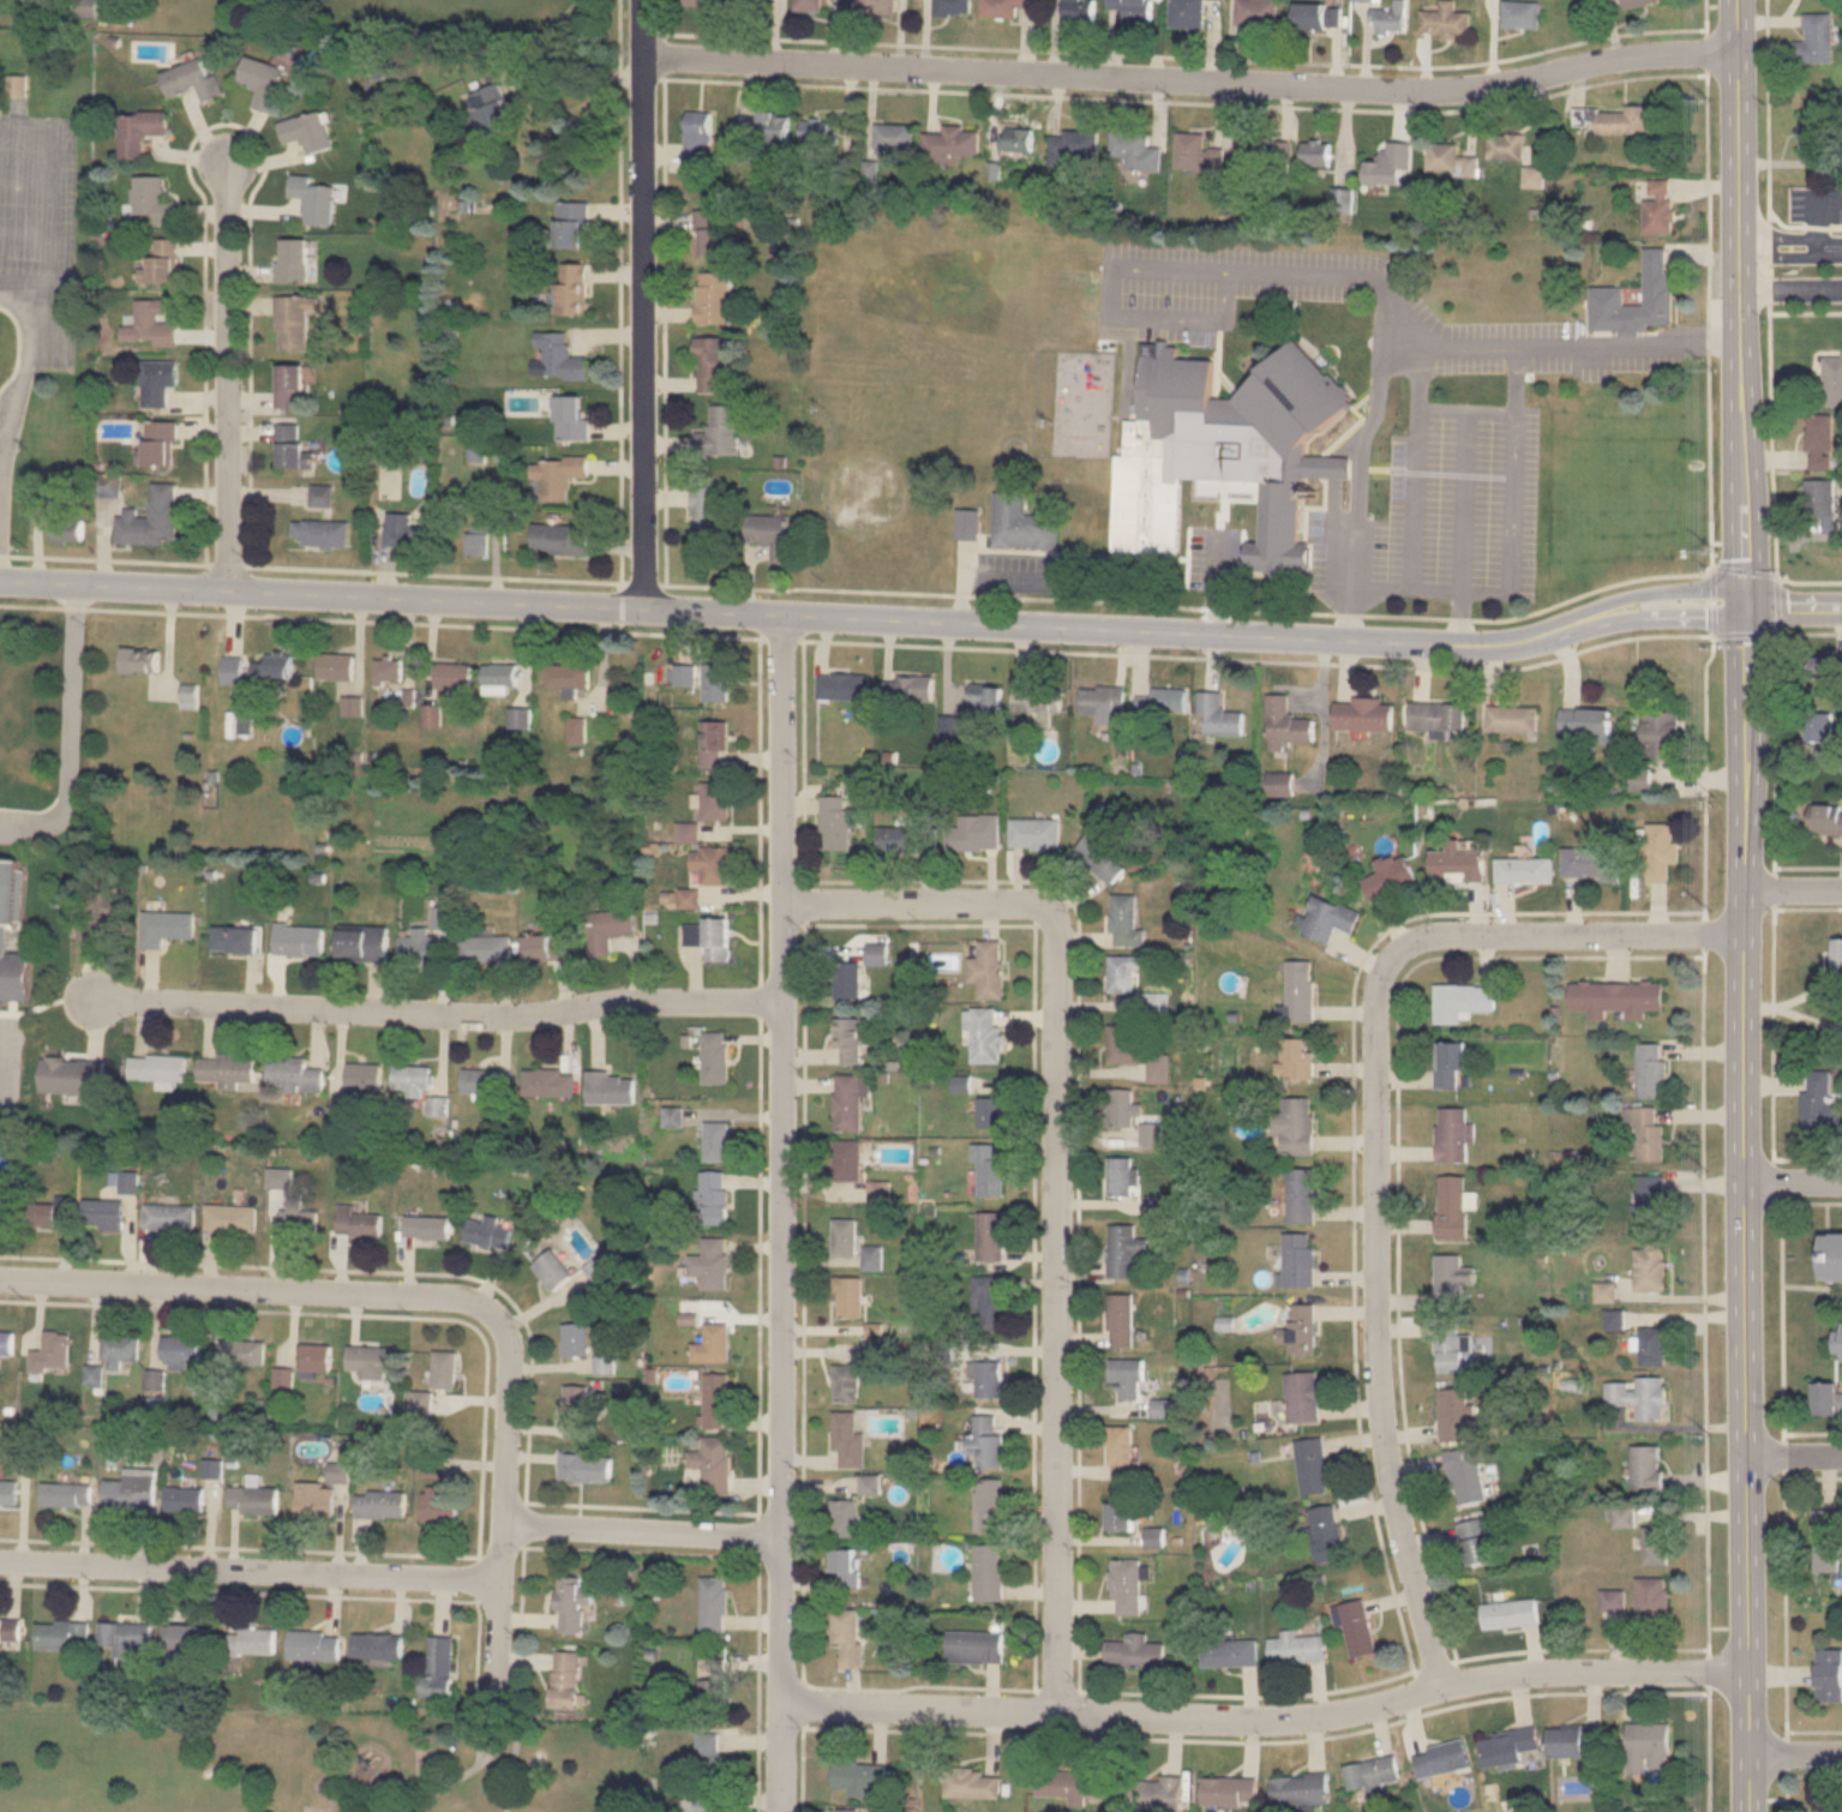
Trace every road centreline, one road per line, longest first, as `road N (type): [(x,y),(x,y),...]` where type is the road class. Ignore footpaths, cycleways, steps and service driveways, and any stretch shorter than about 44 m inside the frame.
road 1 (residential): [(1741,601),(1661,601),(1546,635),(1469,644),(0,580)]
road 2 (secondary): [(1741,601),(1743,1811)]
road 3 (residential): [(780,616),(782,1811)]
road 4 (residential): [(1736,48),(1427,90),(644,58)]
road 5 (residential): [(1742,938),(1436,938),(1402,956),(1390,973),(1386,1441),(1444,1688)]
road 6 (residential): [(784,902),(972,901),(1027,906),(1052,922),(1056,1714)]
road 7 (residential): [(1742,1667),(1505,1679),(1283,1718),(781,1705)]
road 8 (residential): [(784,1003),(640,1002),(498,1016),(91,998)]
road 9 (residential): [(644,0),(646,611)]
road 10 (secondary): [(1736,0),(1741,601)]
road 11 (residential): [(498,1579),(0,1562)]
road 12 (residential): [(490,1308),(455,1295),(0,1280)]
road 13 (residential): [(227,590),(229,162)]
road 14 (residential): [(490,1308),(508,1349),(493,1717)]
road 15 (residential): [(780,1535),(500,1524)]

